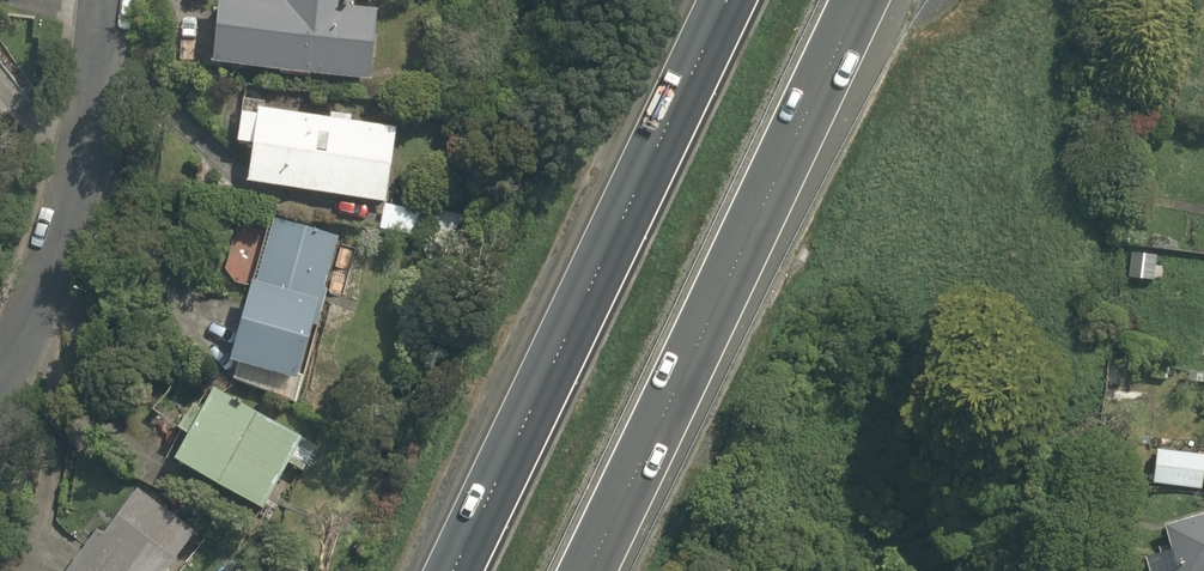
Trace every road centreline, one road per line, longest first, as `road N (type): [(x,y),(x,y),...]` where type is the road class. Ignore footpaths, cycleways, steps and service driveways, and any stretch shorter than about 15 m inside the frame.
road 1 (motorway): [(854,0),(579,570)]
road 2 (motorway): [(454,570),(728,0)]
road 3 (residential): [(0,383),(77,204),(101,0)]

